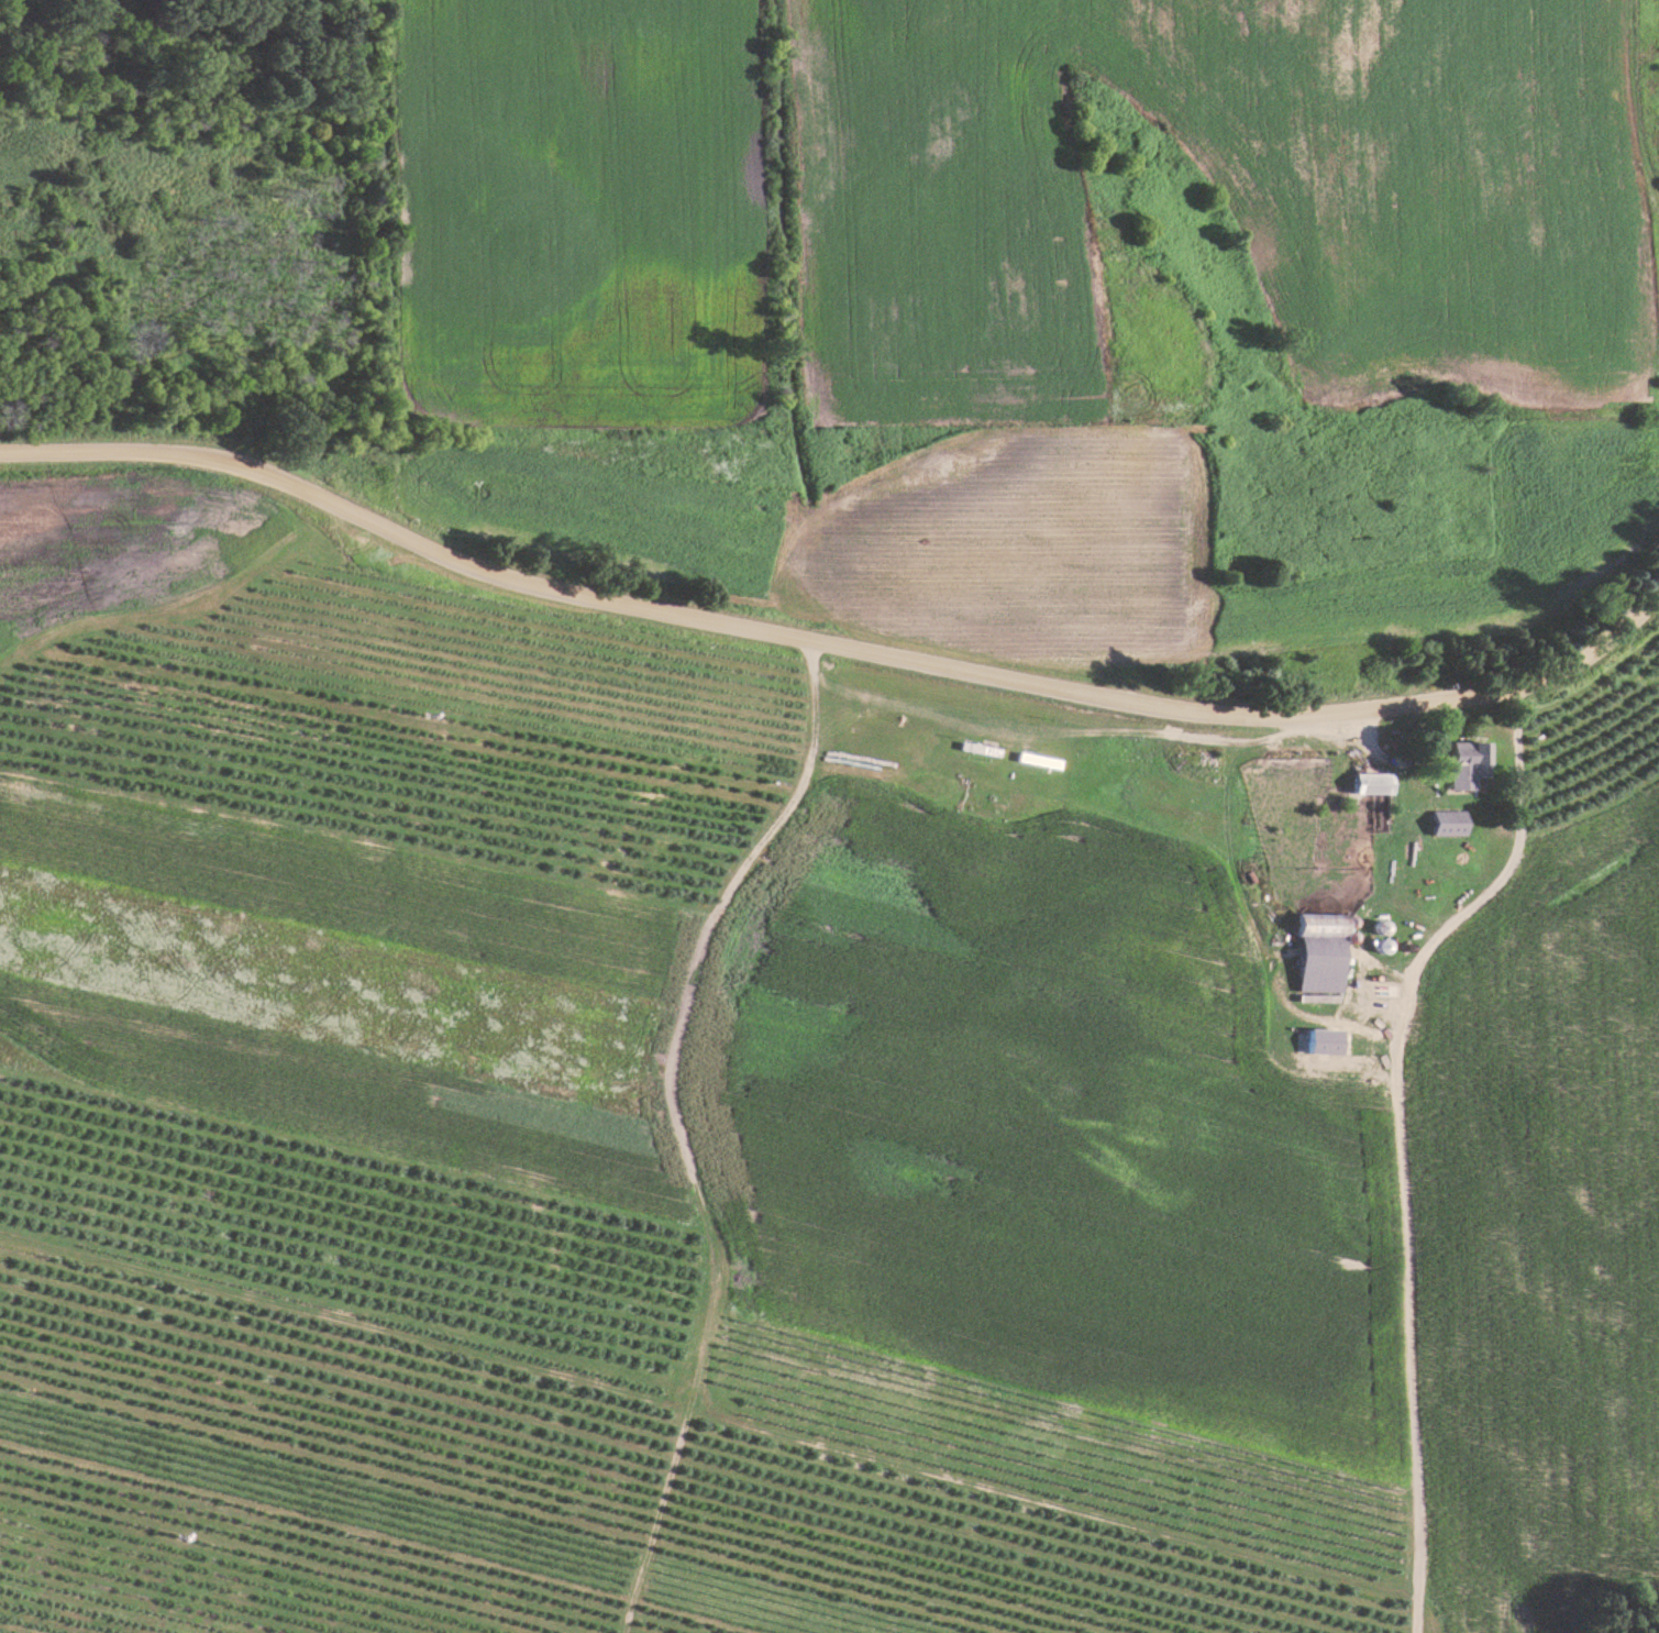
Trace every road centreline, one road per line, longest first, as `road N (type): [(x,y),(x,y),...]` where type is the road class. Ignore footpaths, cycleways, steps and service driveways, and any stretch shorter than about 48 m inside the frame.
road 1 (residential): [(0,452),(147,450),(244,461),(405,540),(507,577),(1202,709),(1331,714),(1515,684),(1588,651),(1658,589)]

